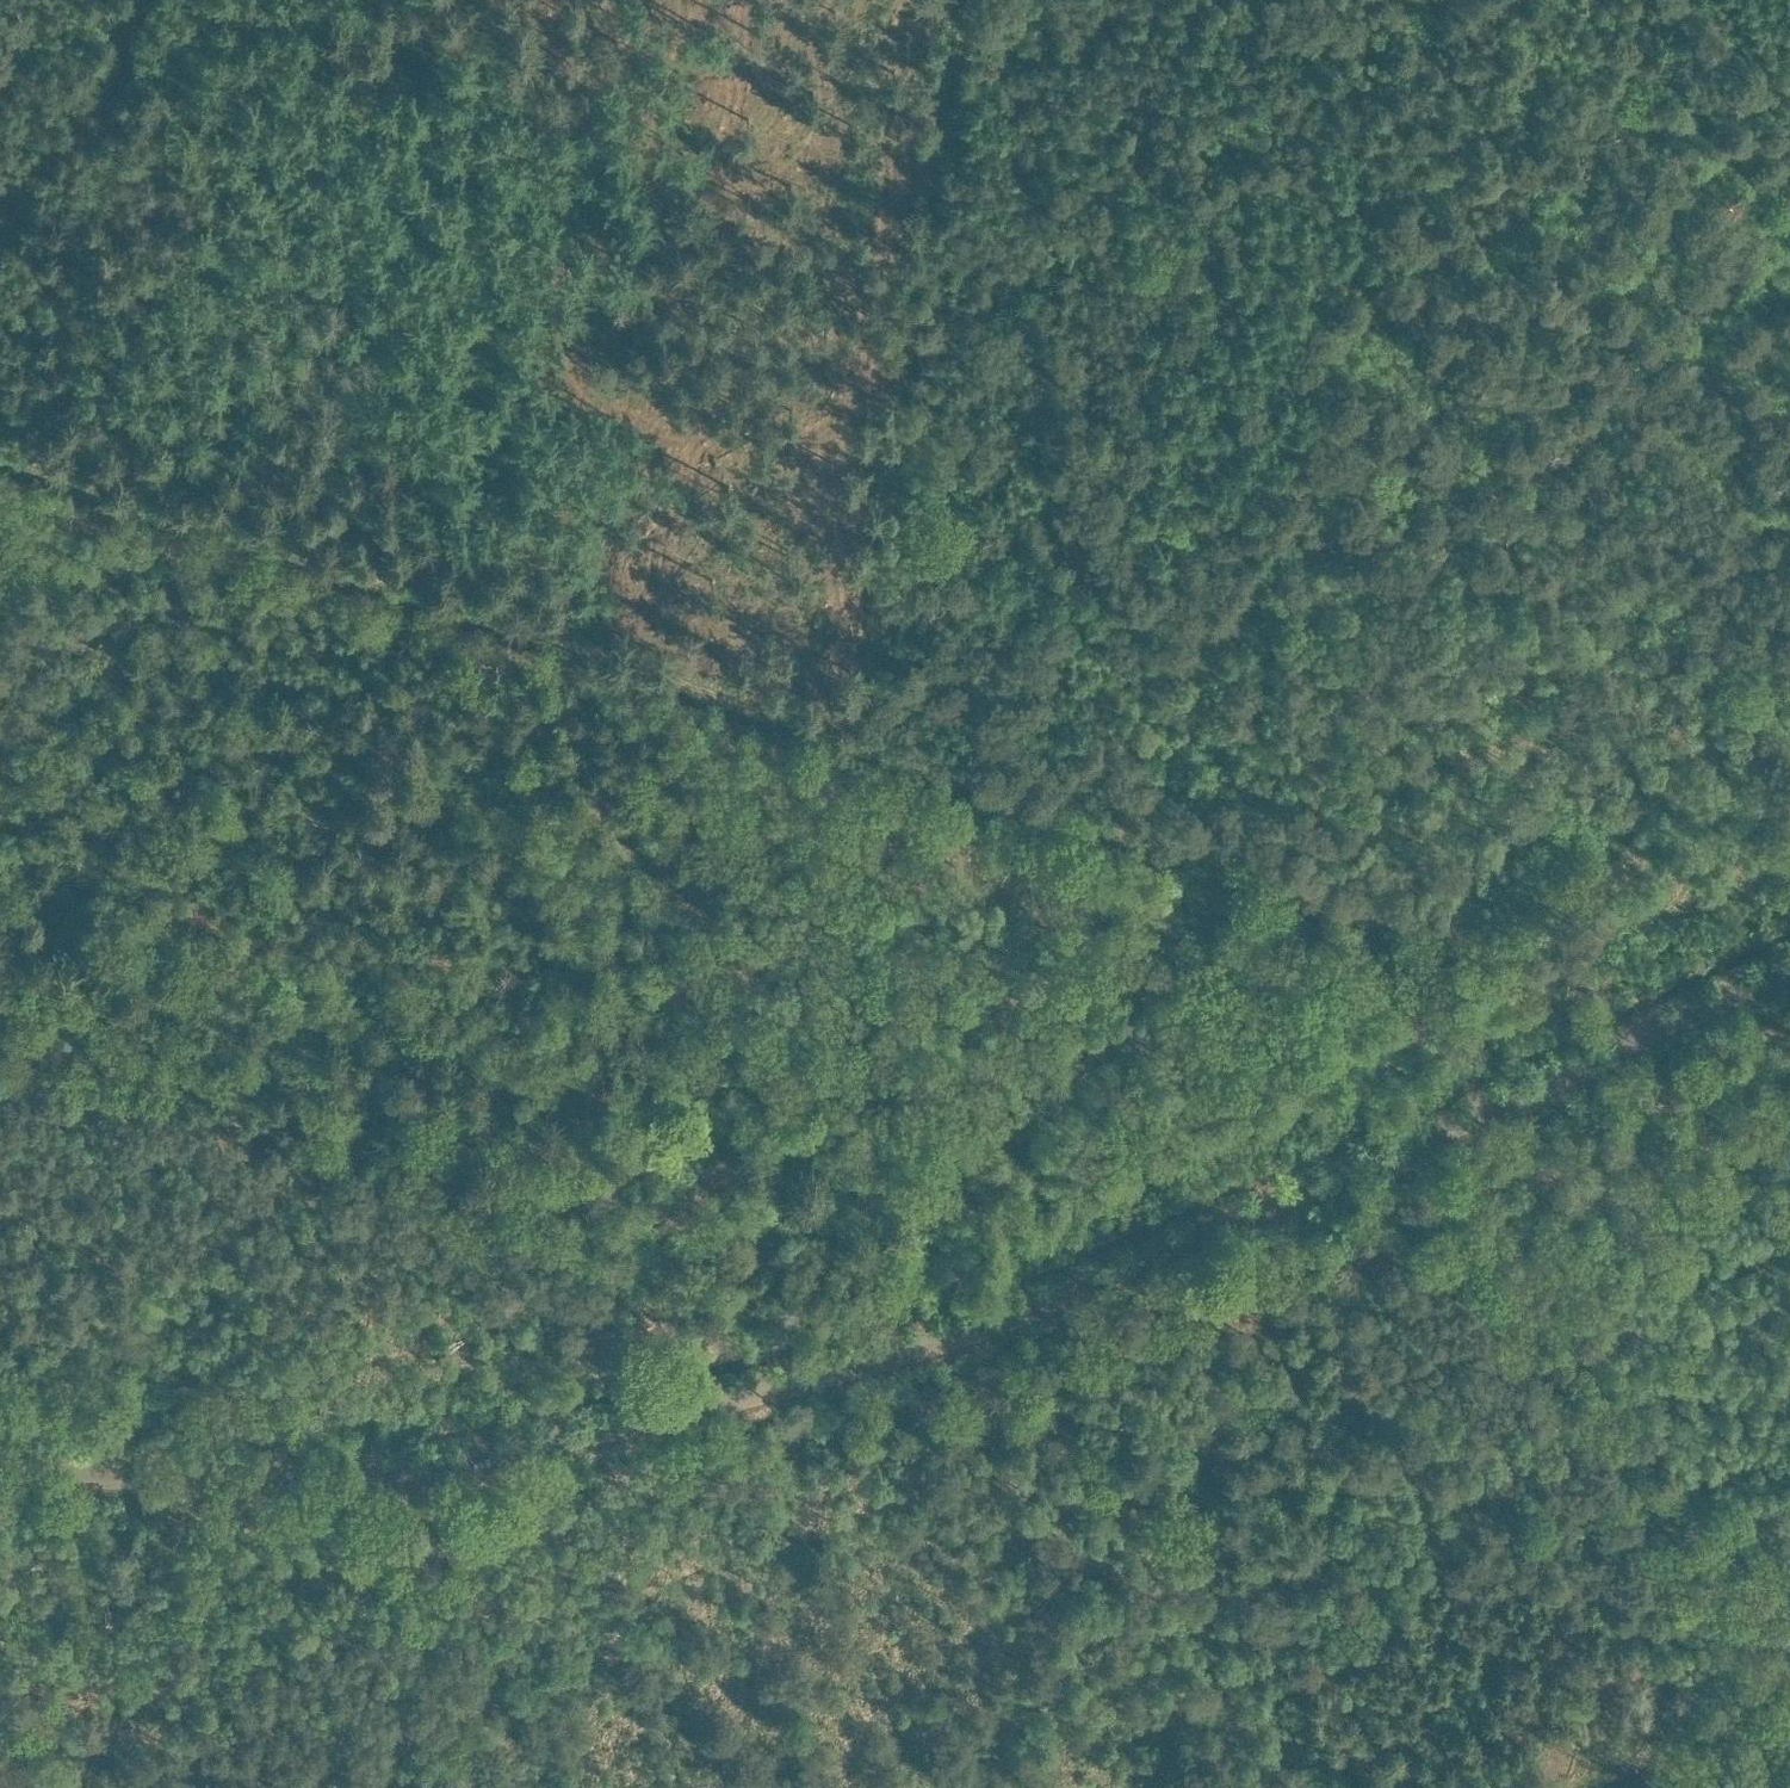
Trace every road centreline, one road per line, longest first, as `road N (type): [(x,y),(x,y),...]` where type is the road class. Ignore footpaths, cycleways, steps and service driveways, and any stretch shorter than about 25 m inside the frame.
road 1 (tertiary): [(0,1510),(463,1483),(976,1345),(1789,970)]

